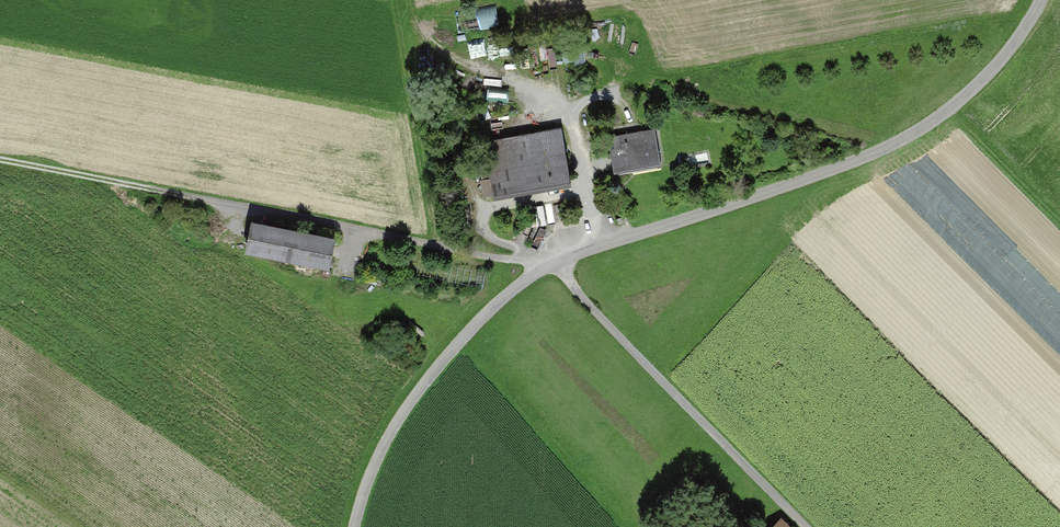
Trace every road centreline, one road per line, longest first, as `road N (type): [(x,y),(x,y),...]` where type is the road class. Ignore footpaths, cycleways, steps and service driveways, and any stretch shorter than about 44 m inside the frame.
road 1 (track): [(810,526),(555,266),(0,163)]
road 2 (unclassified): [(1042,0),(1009,51),(949,111),(877,153),(555,266),(513,293),(473,328),(396,424),(356,526)]

